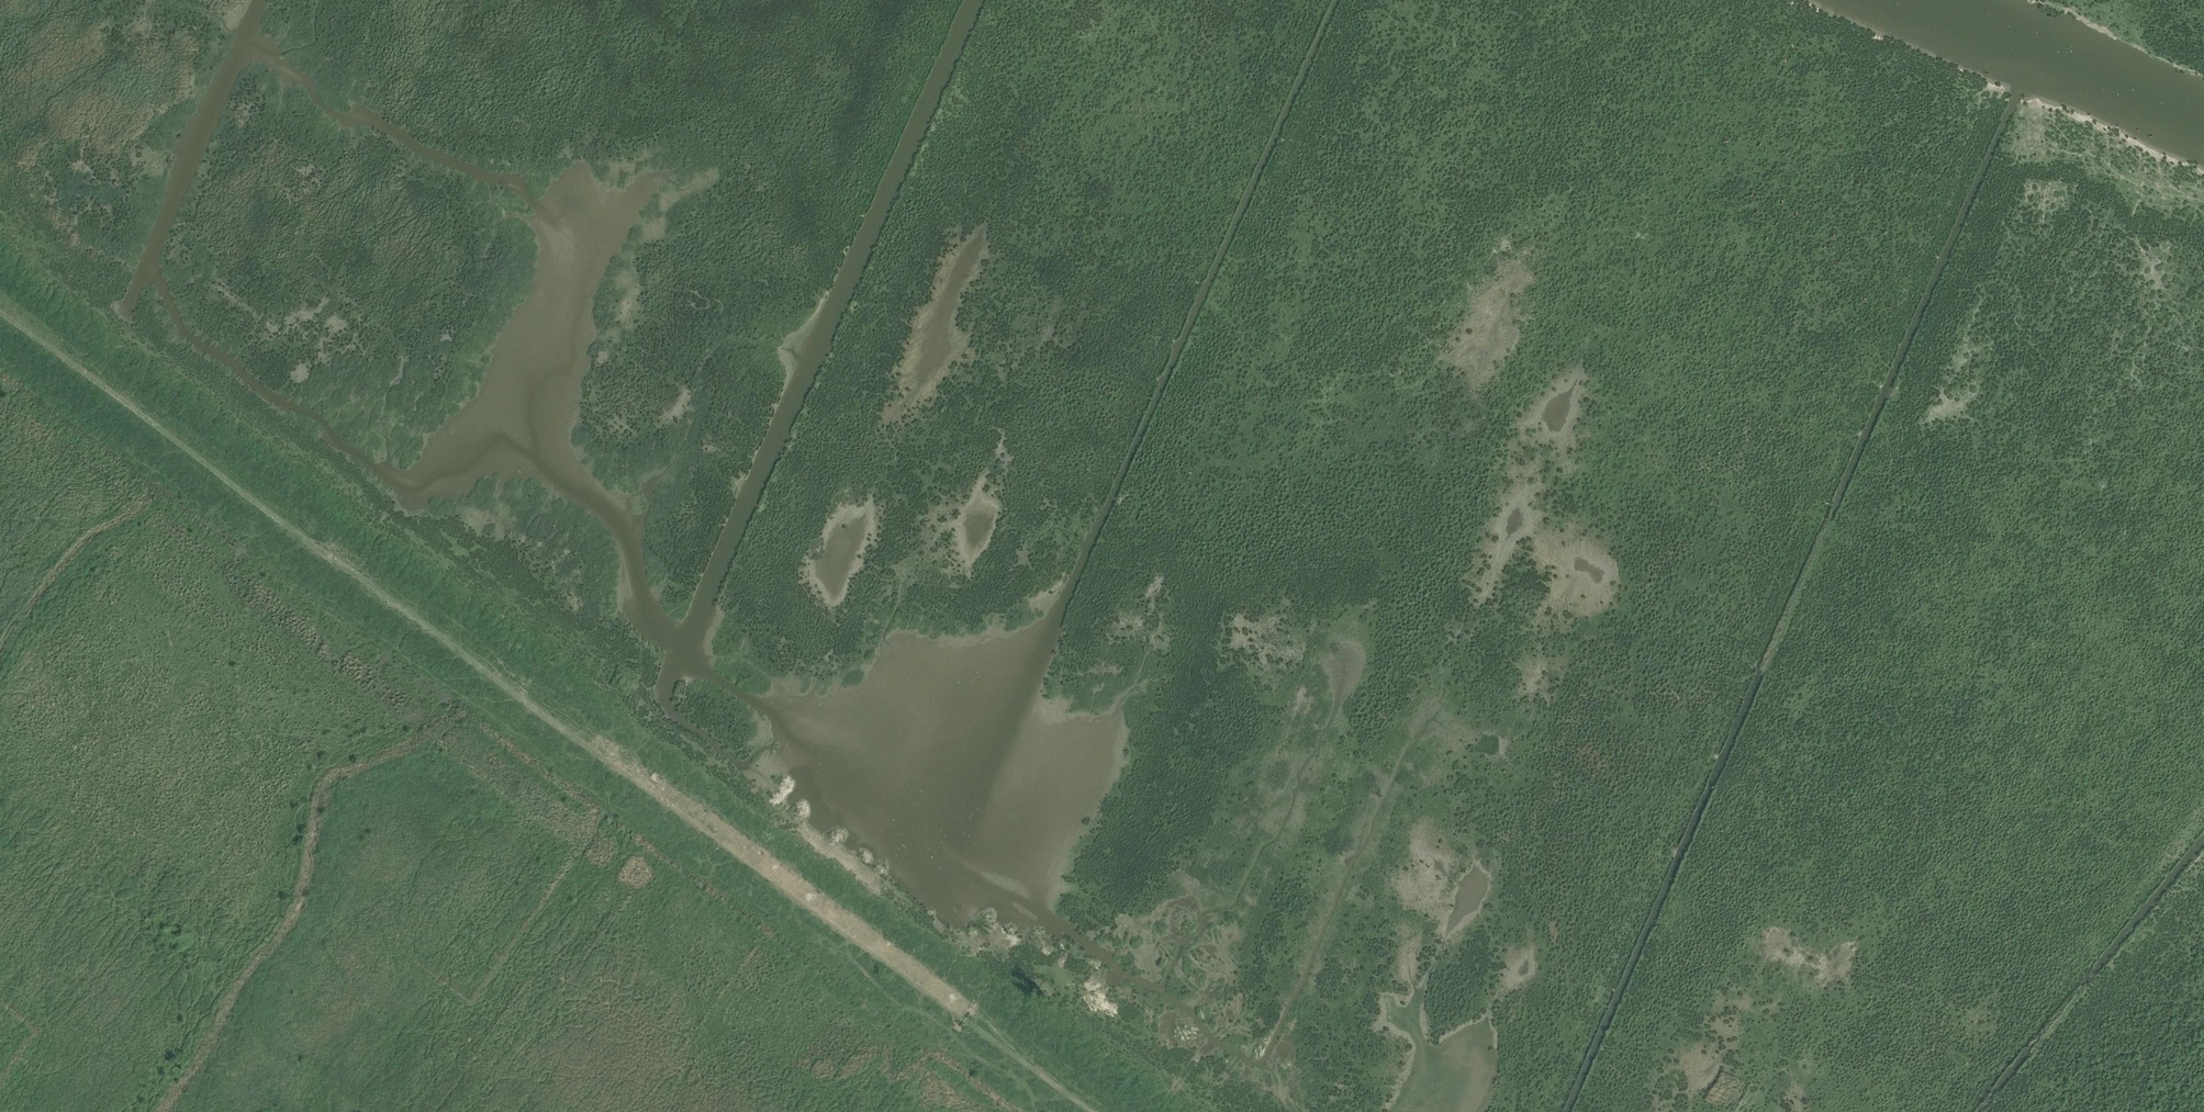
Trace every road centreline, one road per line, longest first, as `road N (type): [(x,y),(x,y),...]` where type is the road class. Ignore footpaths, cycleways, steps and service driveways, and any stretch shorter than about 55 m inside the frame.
road 1 (track): [(0,310),(1094,1111)]

